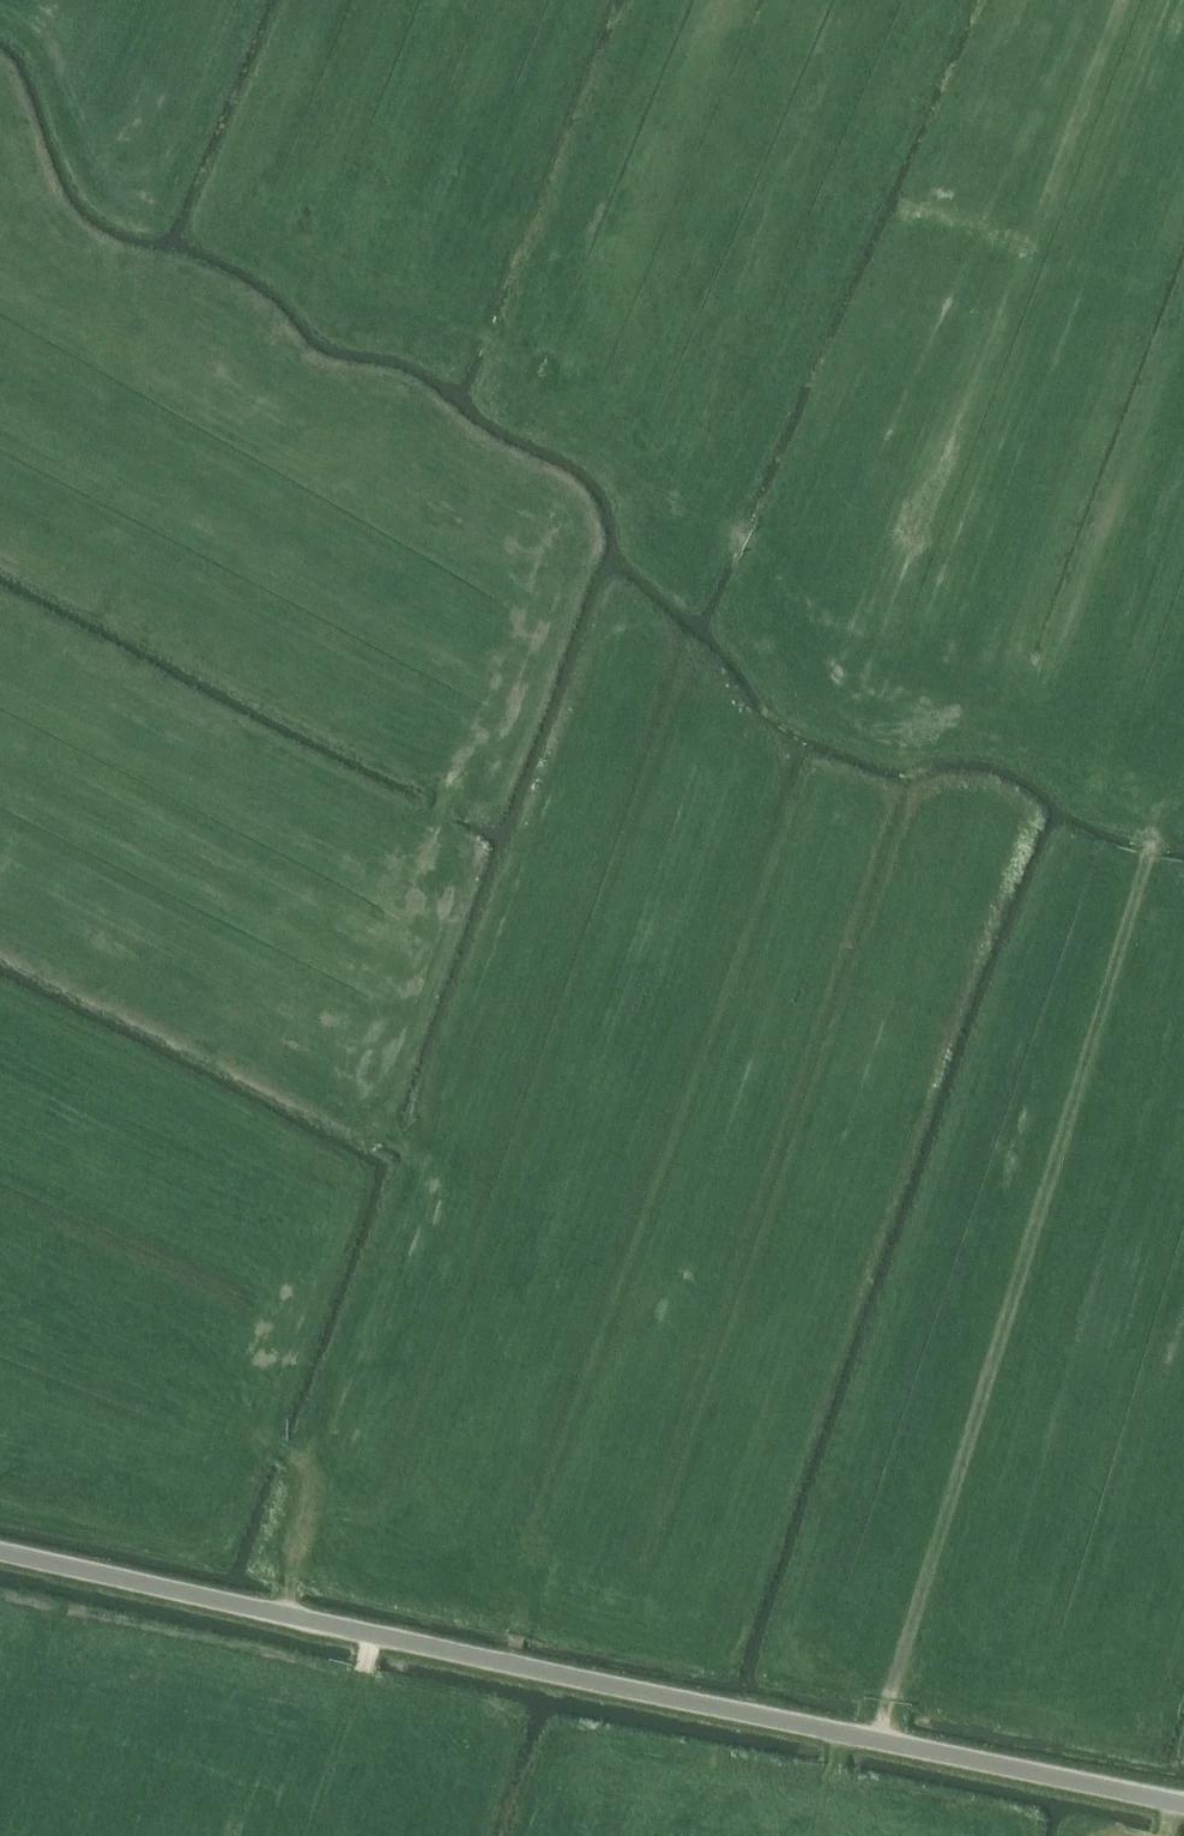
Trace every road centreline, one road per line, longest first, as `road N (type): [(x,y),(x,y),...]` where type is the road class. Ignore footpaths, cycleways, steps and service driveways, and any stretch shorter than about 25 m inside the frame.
road 1 (unclassified): [(1183,1798),(0,1546)]

